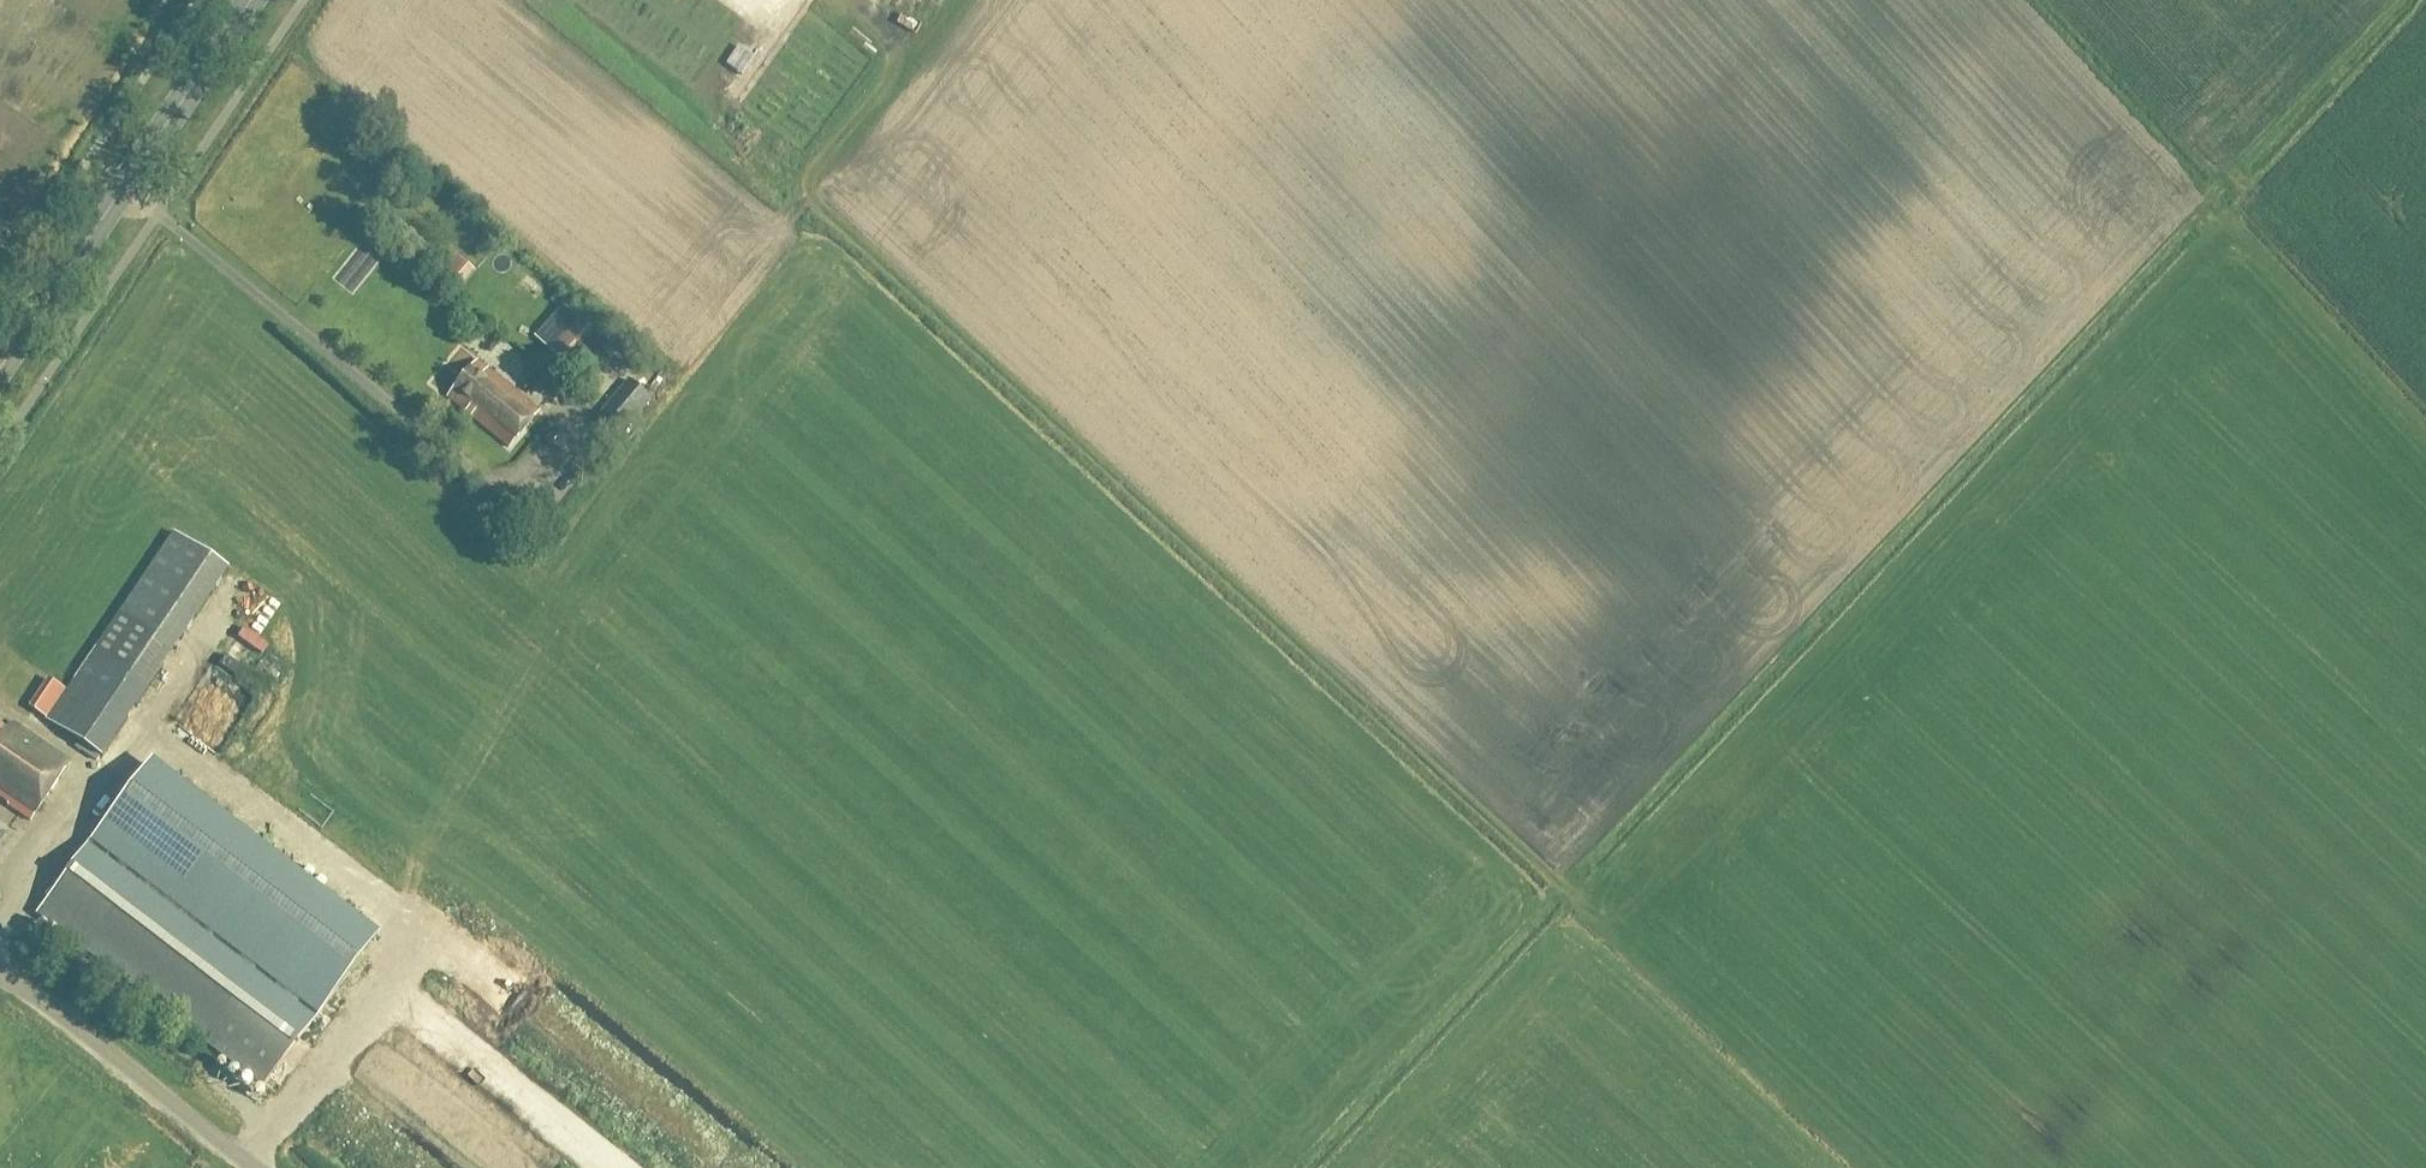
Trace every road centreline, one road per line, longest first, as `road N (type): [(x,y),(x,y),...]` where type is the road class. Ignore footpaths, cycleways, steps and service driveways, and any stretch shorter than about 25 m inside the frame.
road 1 (secondary): [(0,373),(249,0)]
road 2 (unclassified): [(256,1167),(0,973)]

